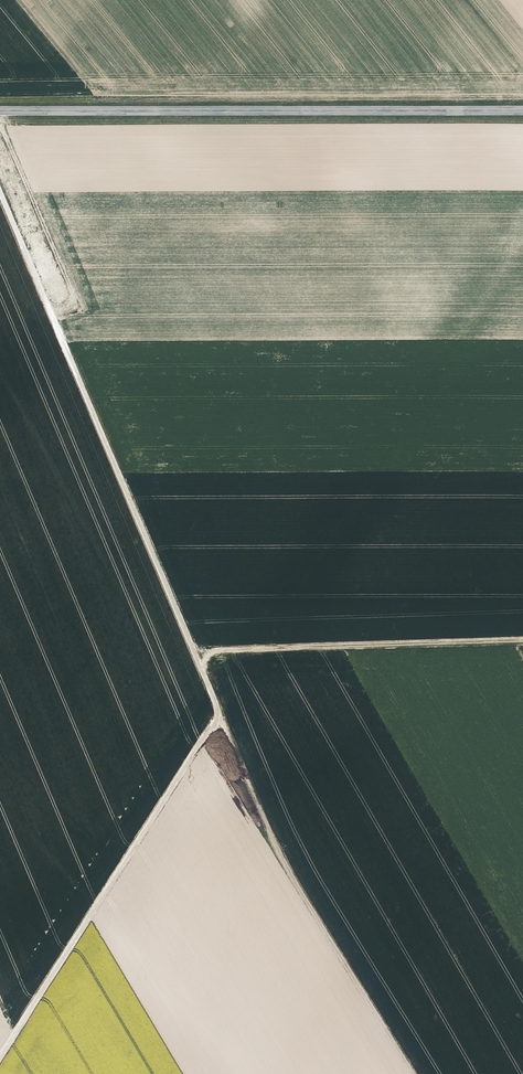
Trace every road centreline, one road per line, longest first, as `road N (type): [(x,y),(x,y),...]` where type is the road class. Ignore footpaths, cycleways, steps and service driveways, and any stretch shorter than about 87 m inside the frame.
road 1 (track): [(0,123),(77,299),(49,313),(221,715),(275,840),(414,1073)]
road 2 (tertiary): [(0,112),(522,110)]
road 3 (track): [(0,122),(522,121)]
road 4 (track): [(0,1056),(221,715)]
road 5 (track): [(522,643),(197,654)]
road 6 (track): [(49,313),(0,194)]

